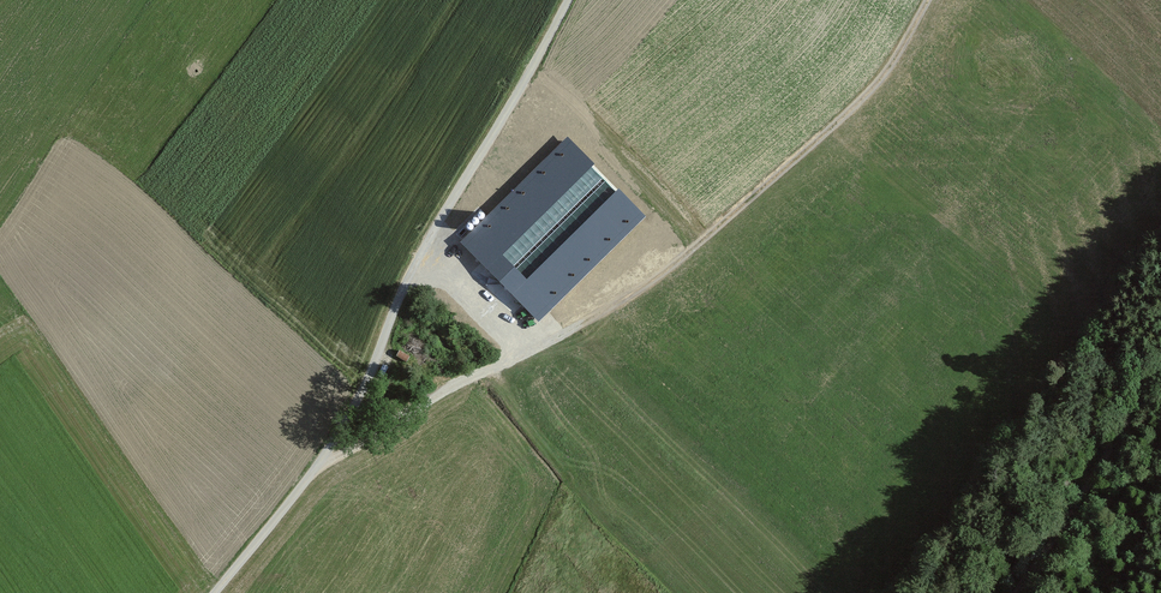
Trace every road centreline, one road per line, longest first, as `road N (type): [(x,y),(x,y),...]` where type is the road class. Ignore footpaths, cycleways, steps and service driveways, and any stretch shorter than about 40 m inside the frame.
road 1 (track): [(213,592),(326,457),(409,276),(568,0)]
road 2 (track): [(529,348),(660,275),(854,108),(927,0)]
road 3 (track): [(326,457),(529,348),(419,258)]
road 4 (track): [(1019,592),(1160,357)]

